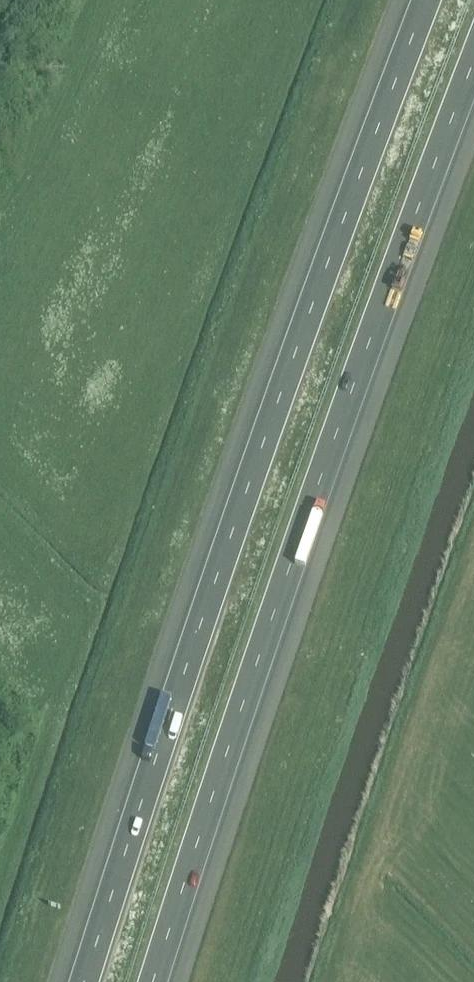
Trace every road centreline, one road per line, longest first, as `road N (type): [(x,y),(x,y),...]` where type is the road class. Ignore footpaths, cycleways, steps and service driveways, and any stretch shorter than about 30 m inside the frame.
road 1 (motorway): [(419,0),(214,558),(78,981)]
road 2 (motorway): [(162,981),(339,445),(473,86)]

